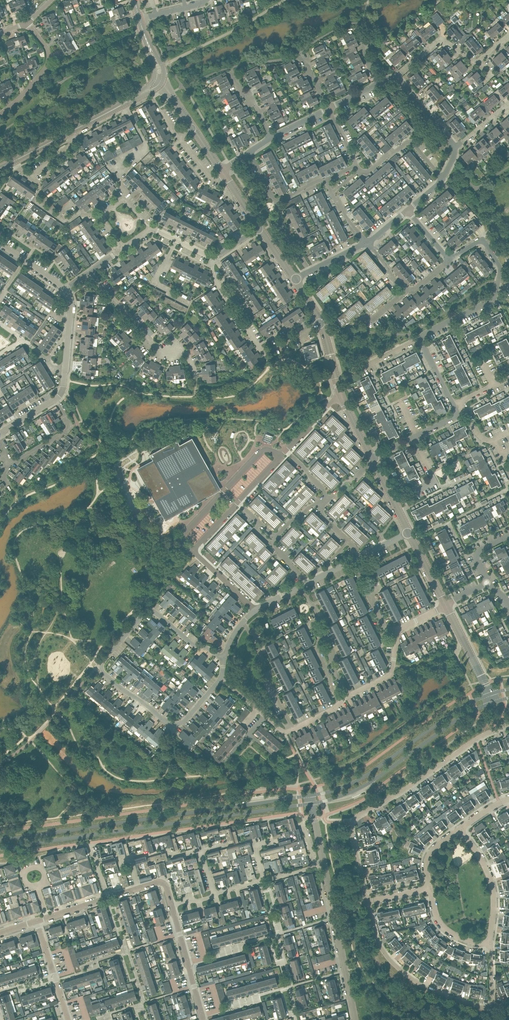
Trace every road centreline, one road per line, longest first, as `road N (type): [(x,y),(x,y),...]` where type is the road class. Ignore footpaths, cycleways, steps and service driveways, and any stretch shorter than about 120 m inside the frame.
road 1 (residential): [(221,678),(175,725),(101,669),(151,611),(223,659)]
road 2 (tertiary): [(0,848),(311,803)]
road 3 (tertiary): [(309,795),(0,840)]
road 4 (residential): [(508,724),(356,817),(351,832),(366,901)]
road 5 (tertiary): [(311,803),(361,788),(494,702)]
road 6 (tertiary): [(490,694),(366,776),(309,795)]
road 7 (unclassified): [(366,901),(378,943),(398,968),(443,996),(492,1008)]
road 8 (unclassified): [(212,256),(217,284),(265,352),(319,323)]
road 9 (residential): [(195,378),(185,352),(153,344),(89,272)]
road 10 (residential): [(281,456),(263,450),(184,534),(192,549)]
road 11 (residential): [(508,35),(473,66),(443,35),(397,75)]
road 12 (unclassified): [(490,942),(491,882),(460,829)]
road 13 (residential): [(243,620),(293,729)]

